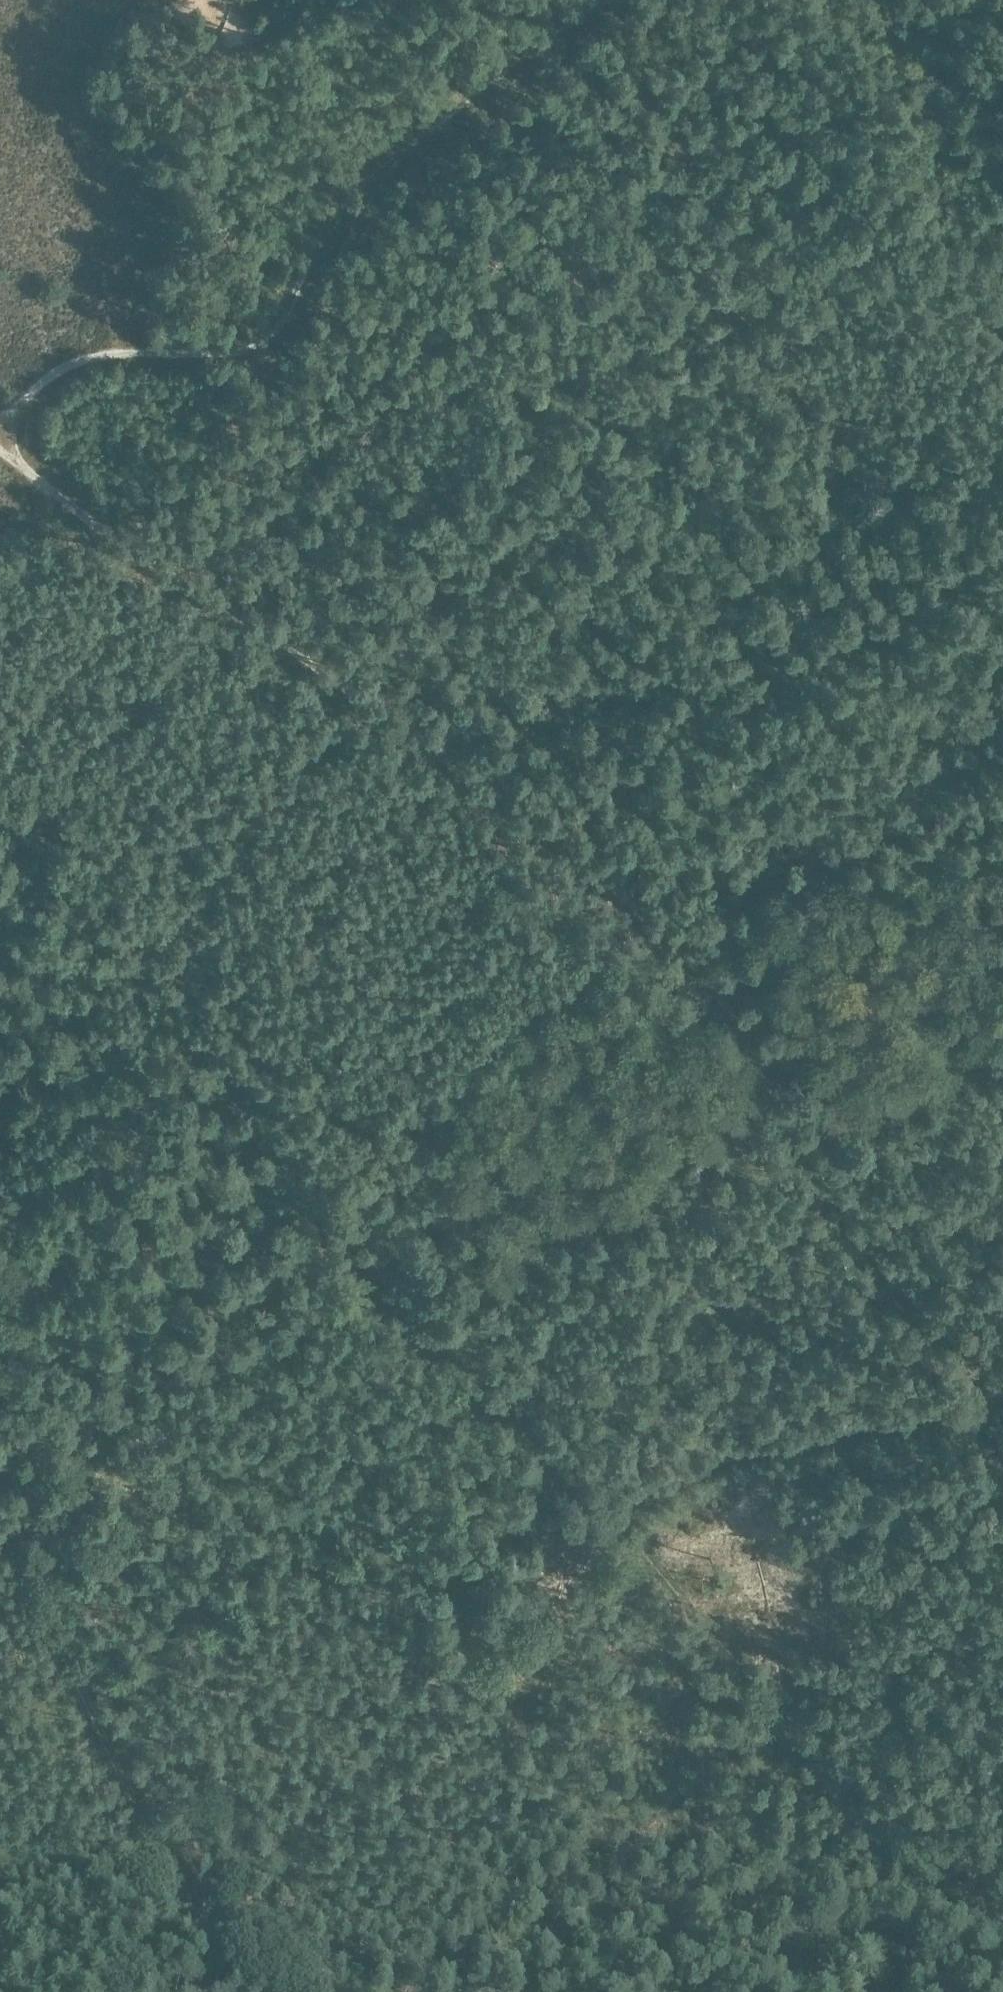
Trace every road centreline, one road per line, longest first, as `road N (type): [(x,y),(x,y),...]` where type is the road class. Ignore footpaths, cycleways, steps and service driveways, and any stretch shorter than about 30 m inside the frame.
road 1 (track): [(1000,1390),(869,1246),(691,956),(568,847),(426,741),(0,451)]
road 2 (track): [(597,0),(384,166),(330,225),(280,326),(262,342),(241,352),(92,356),(37,386),(0,427)]
road 3 (track): [(611,1516),(395,1719),(138,1991)]
road 4 (track): [(269,1991),(204,1929),(152,1843),(63,1648),(0,1483)]
road 5 (track): [(1000,1390),(964,1411),(727,1461),(611,1516)]

